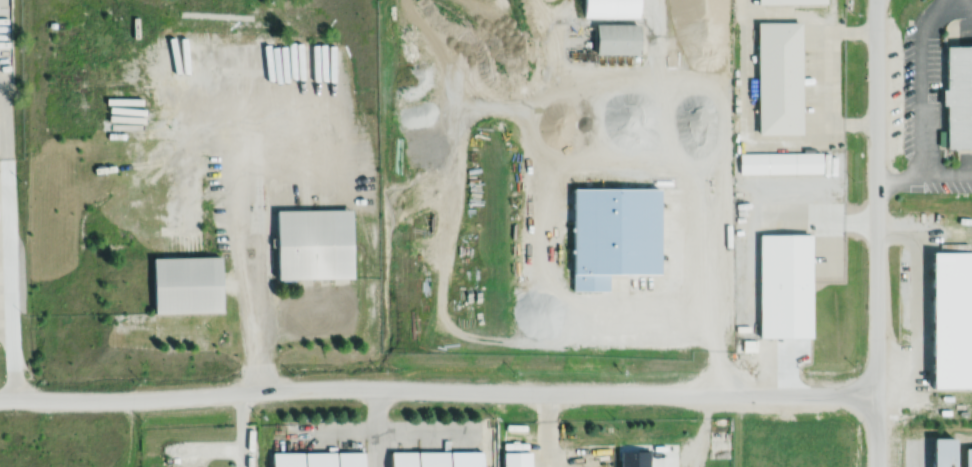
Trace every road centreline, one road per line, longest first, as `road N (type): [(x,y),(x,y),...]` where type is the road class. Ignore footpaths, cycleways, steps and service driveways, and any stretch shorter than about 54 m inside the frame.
road 1 (residential): [(875,393),(318,387),(0,398)]
road 2 (residential): [(878,0),(877,466)]

